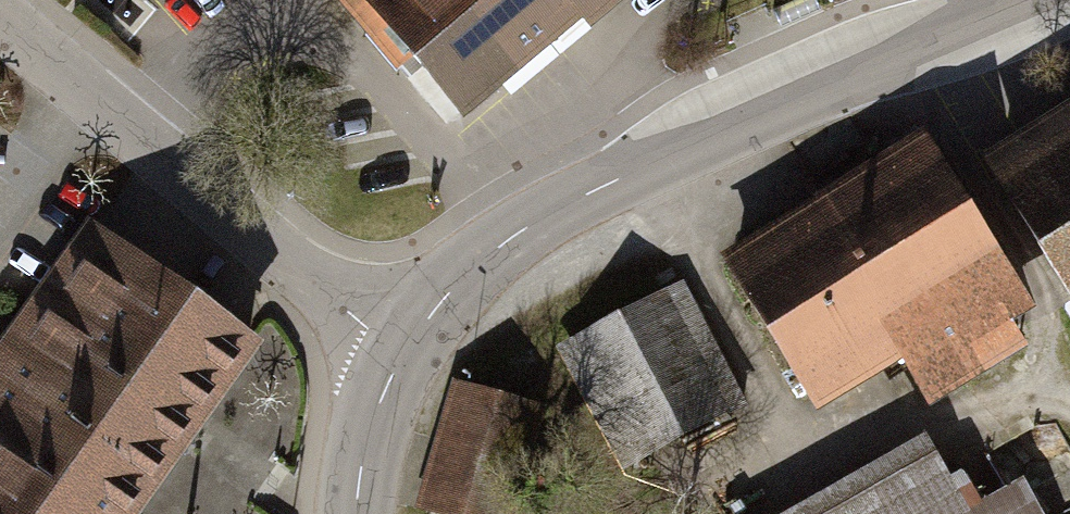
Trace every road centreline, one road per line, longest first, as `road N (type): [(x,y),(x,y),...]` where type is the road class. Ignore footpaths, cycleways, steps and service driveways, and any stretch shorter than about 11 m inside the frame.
road 1 (tertiary): [(404,353),(472,272),(570,204),(1019,0)]
road 2 (tertiary): [(0,13),(404,353)]
road 3 (tertiary): [(355,513),(367,438),(404,353)]

